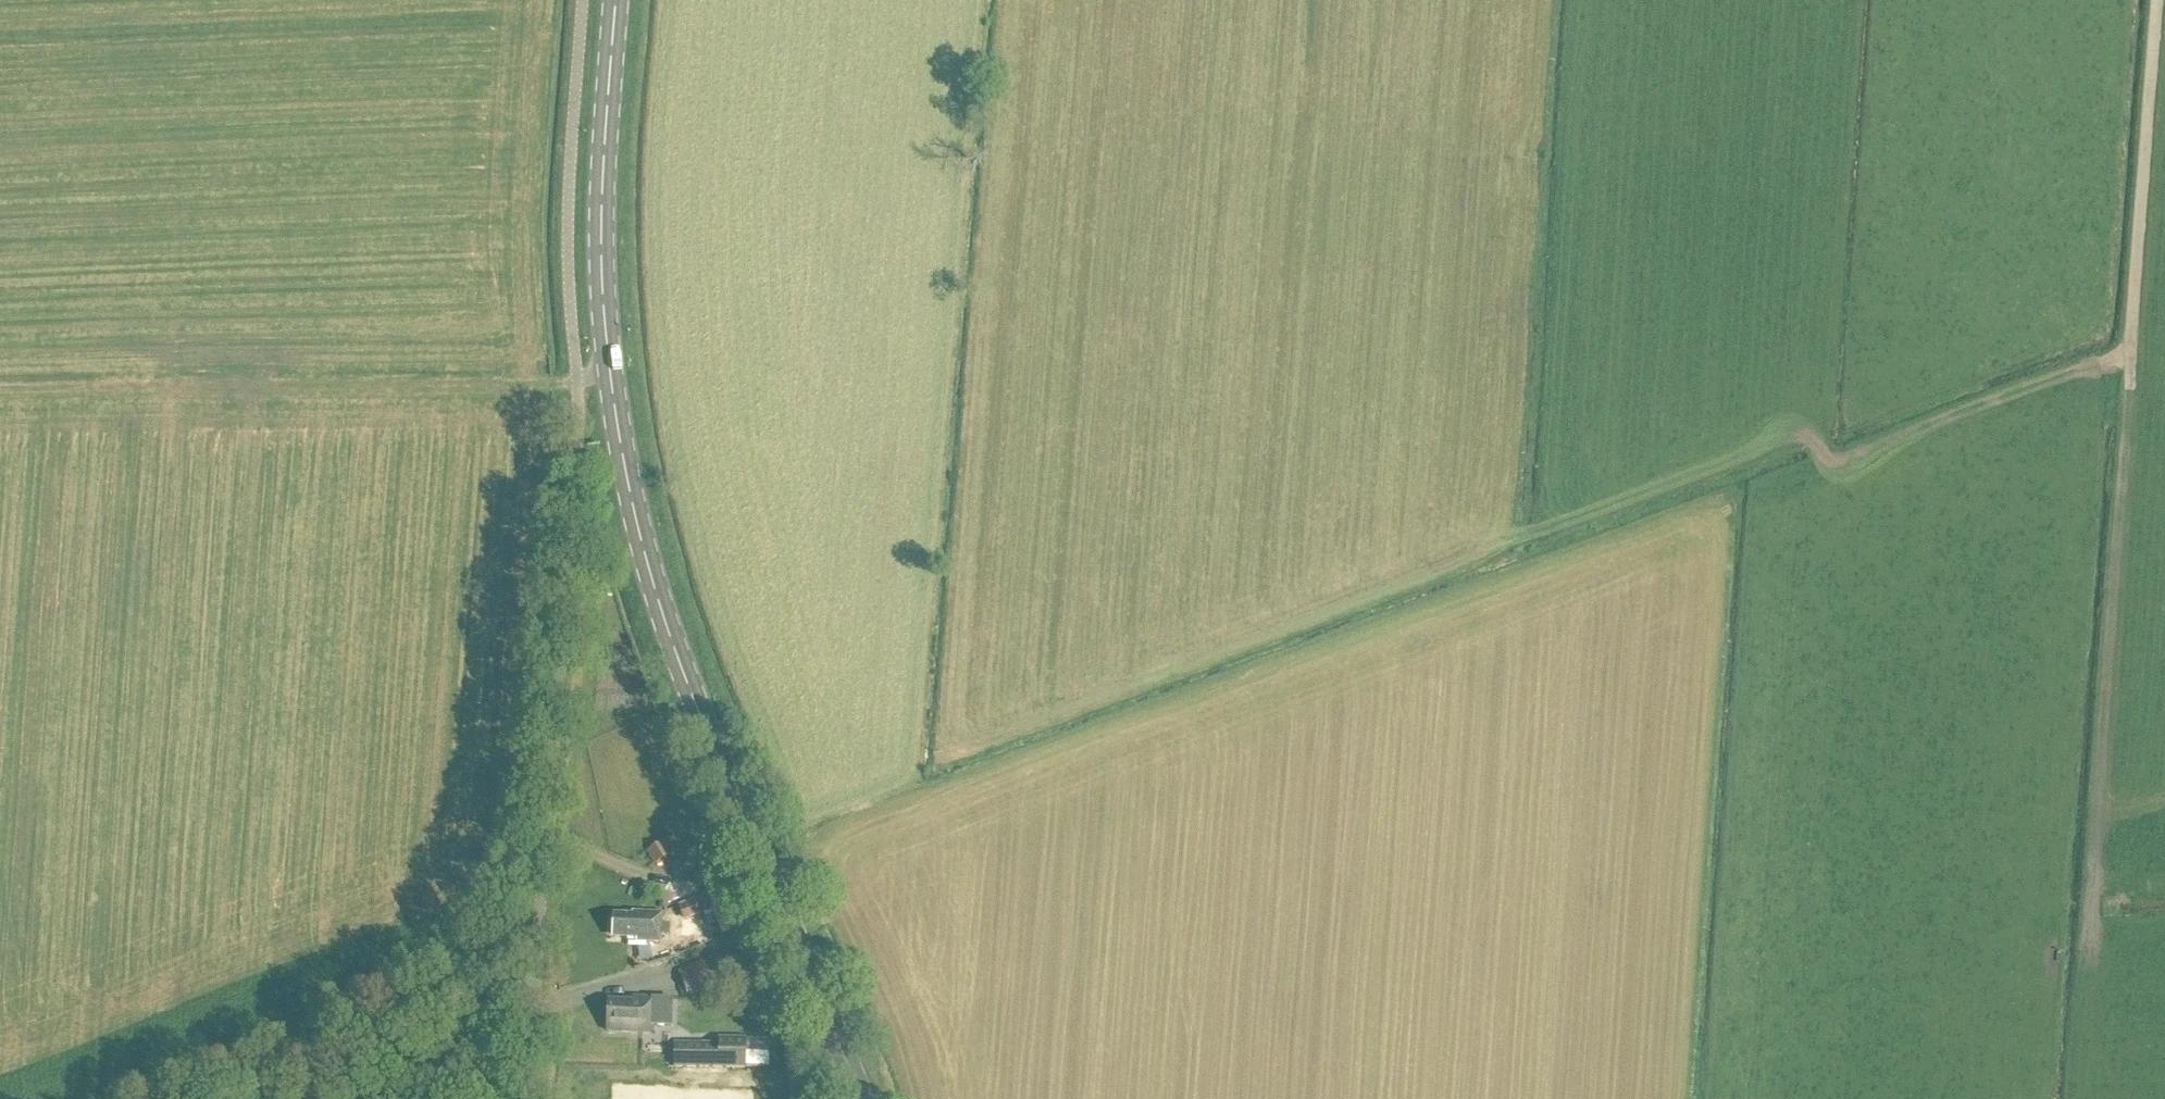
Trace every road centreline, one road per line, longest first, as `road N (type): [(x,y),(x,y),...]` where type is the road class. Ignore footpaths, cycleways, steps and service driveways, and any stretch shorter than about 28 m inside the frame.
road 1 (secondary): [(860,1098),(656,586),(625,485),(604,368),(600,272),(619,0)]
road 2 (unclassified): [(528,1098),(538,949)]

